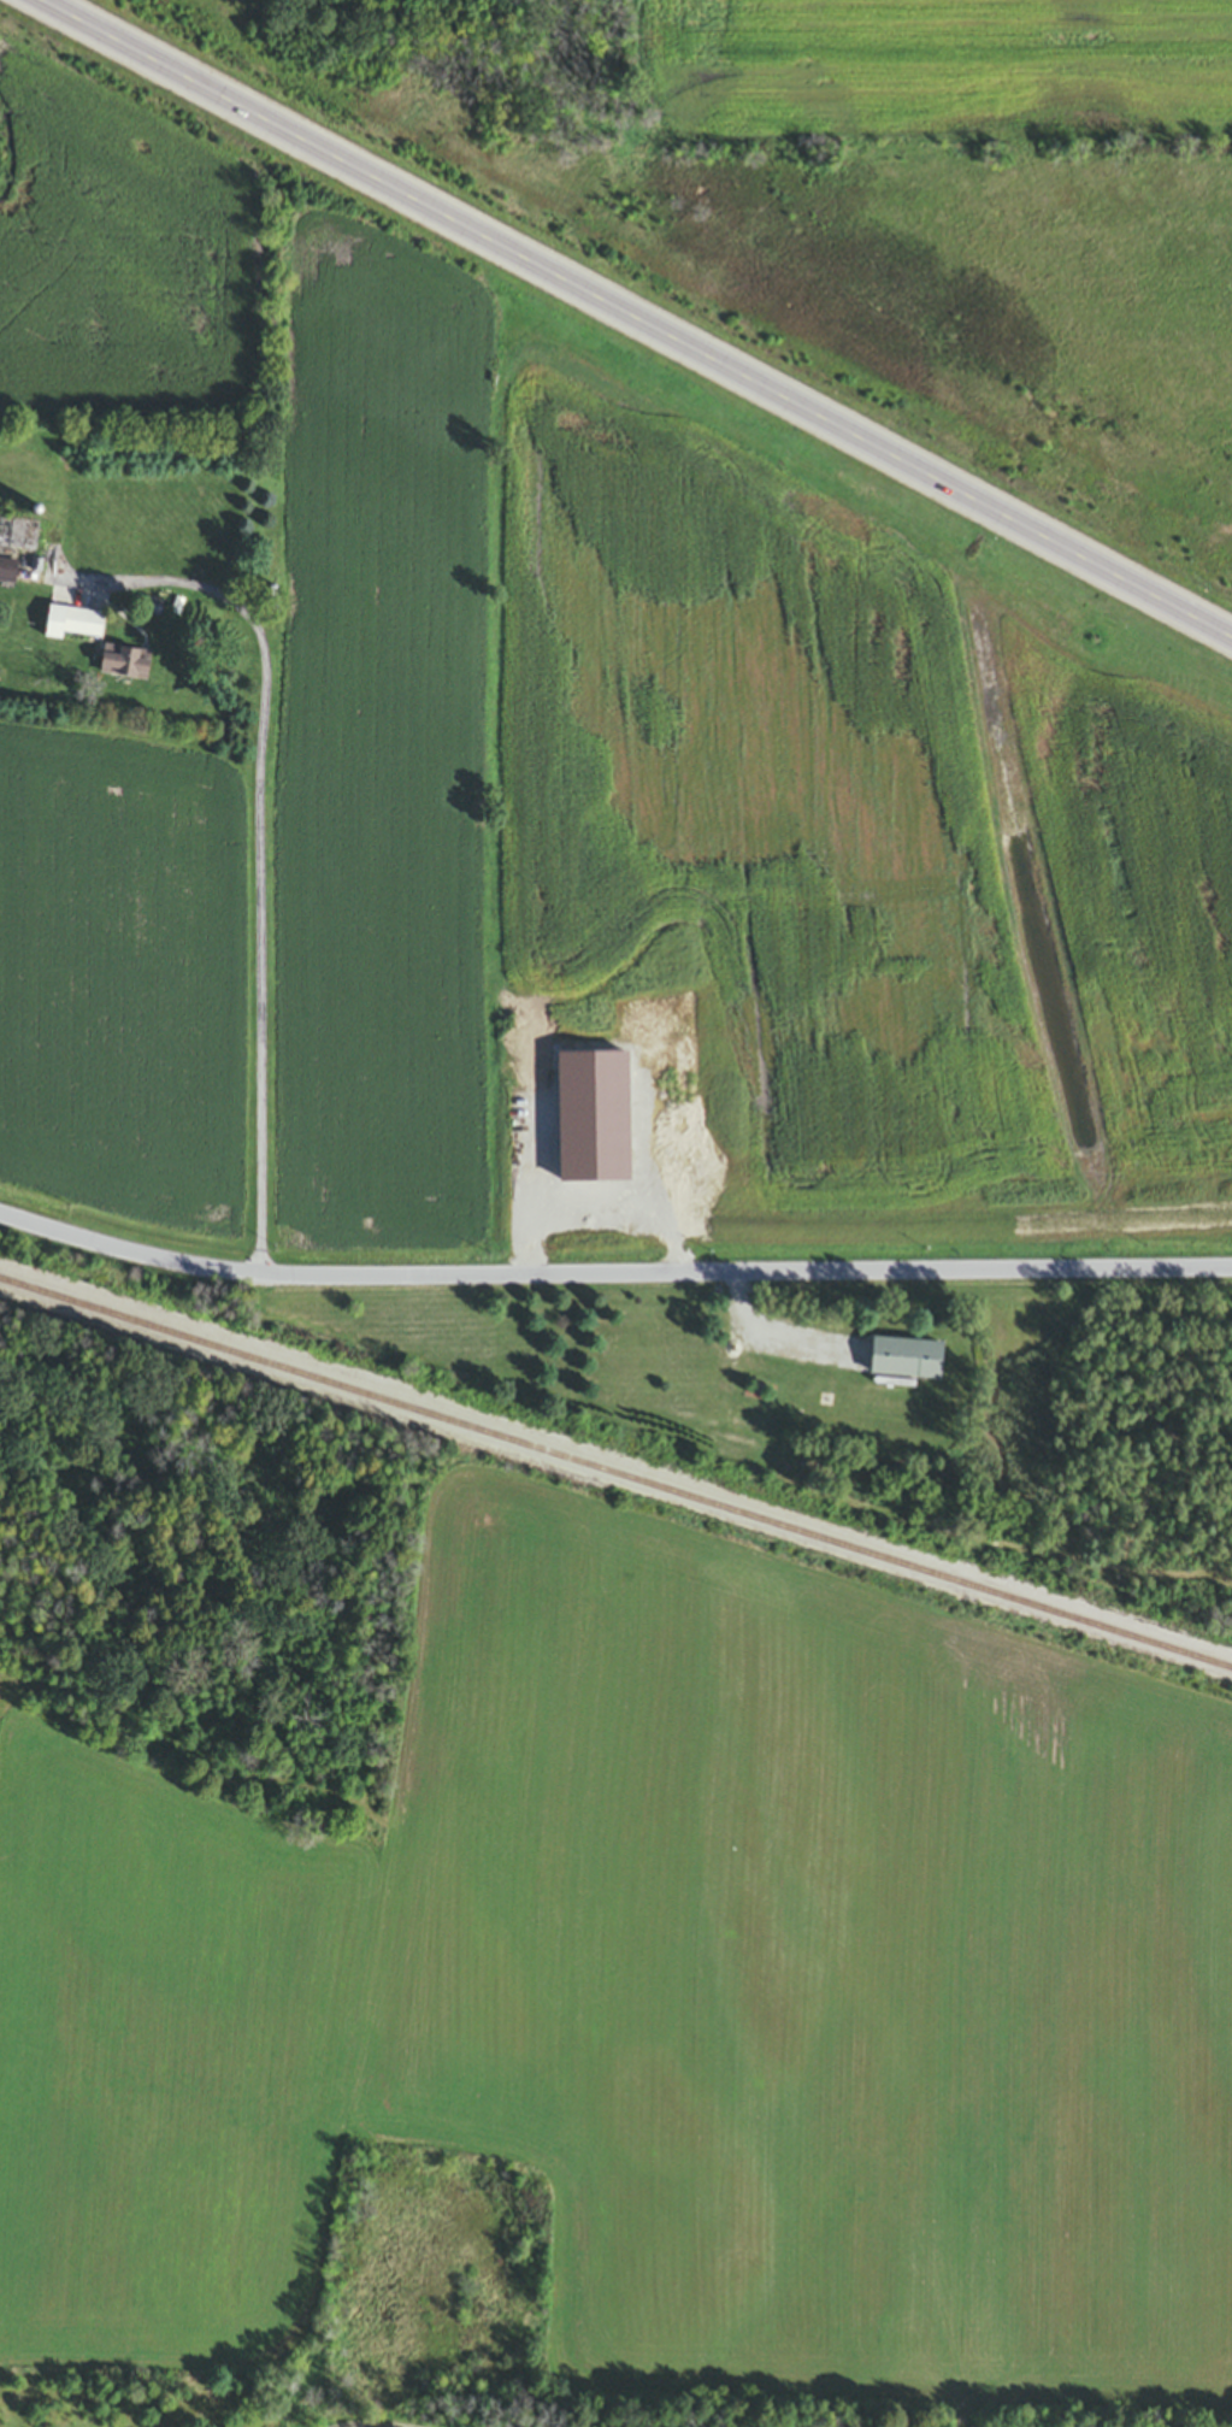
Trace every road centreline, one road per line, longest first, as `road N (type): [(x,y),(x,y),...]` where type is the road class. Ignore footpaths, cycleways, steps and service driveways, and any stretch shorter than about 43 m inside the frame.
road 1 (trunk): [(37,0),(384,178),(1231,637)]
road 2 (residential): [(1231,1275),(726,1286),(261,1278),(152,1262),(0,1217)]

